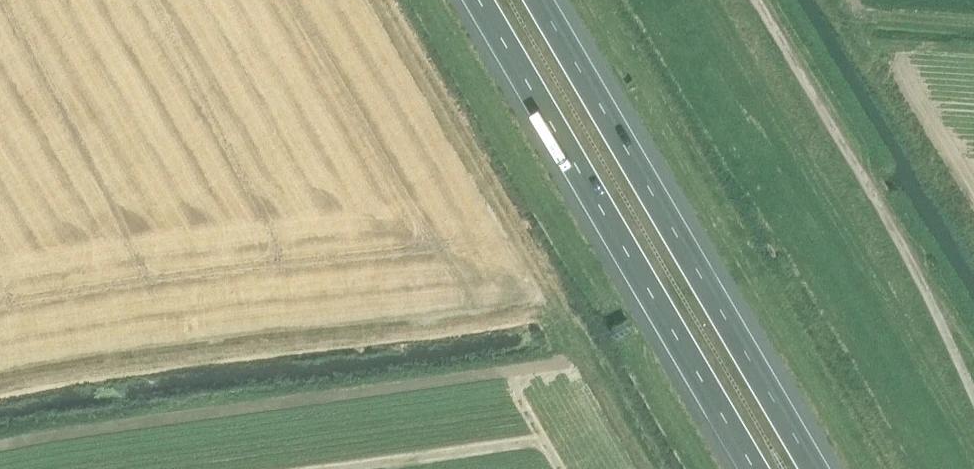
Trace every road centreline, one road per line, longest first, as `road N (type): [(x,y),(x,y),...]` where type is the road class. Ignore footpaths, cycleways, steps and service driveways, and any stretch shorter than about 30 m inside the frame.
road 1 (motorway): [(816,468),(540,0)]
road 2 (motorway): [(480,0),(755,468)]
road 3 (unclassified): [(973,368),(925,270),(763,0)]

